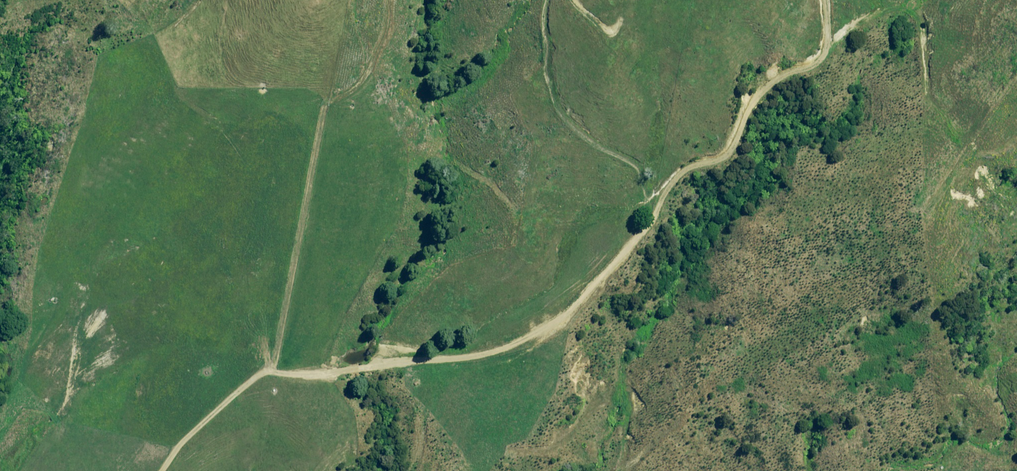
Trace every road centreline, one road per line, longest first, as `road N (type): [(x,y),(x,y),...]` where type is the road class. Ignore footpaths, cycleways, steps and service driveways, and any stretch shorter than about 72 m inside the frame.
road 1 (track): [(160,470),(265,371),(352,373),(469,358),(557,328),(647,224),(670,185),(730,153),(755,93),(827,60),(819,0)]
road 2 (track): [(265,371),(277,358),(325,105),(364,69),(391,18),(390,0)]
road 3 (track): [(546,0),(548,62),(561,111),(643,167)]

